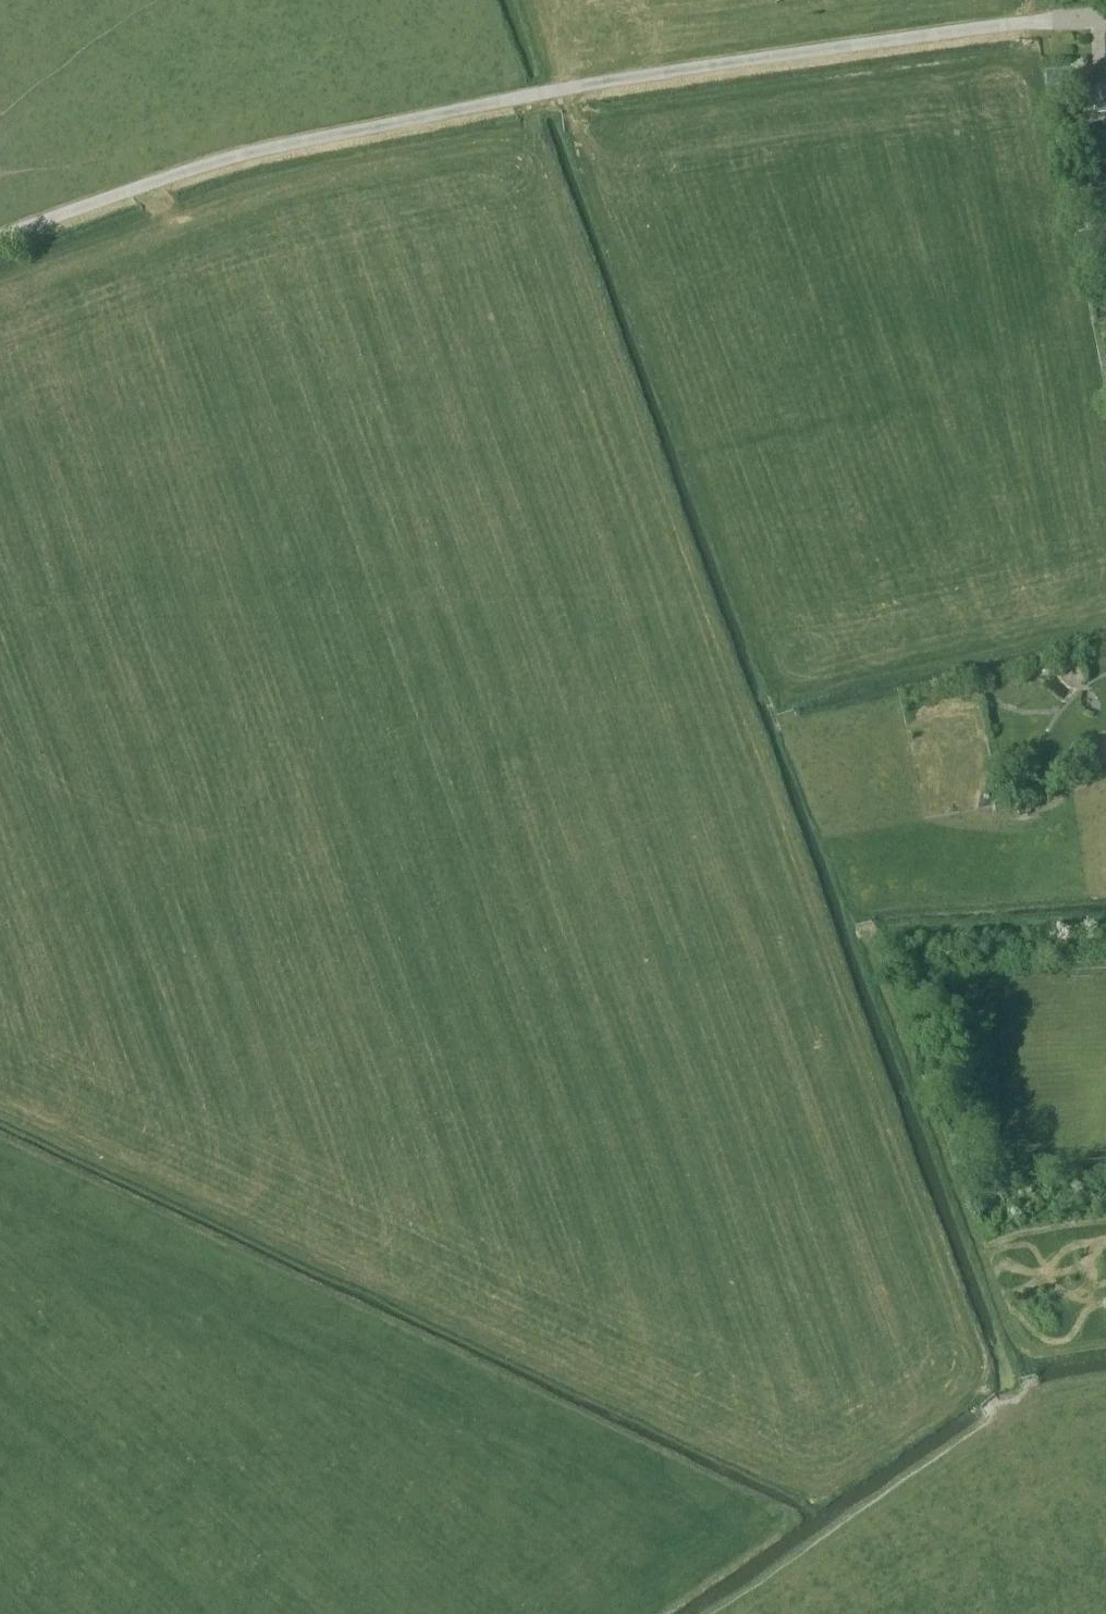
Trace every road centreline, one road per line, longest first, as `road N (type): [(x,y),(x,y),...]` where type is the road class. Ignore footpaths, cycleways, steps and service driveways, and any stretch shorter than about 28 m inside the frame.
road 1 (unclassified): [(0,240),(238,159),(636,79),(1058,21)]

